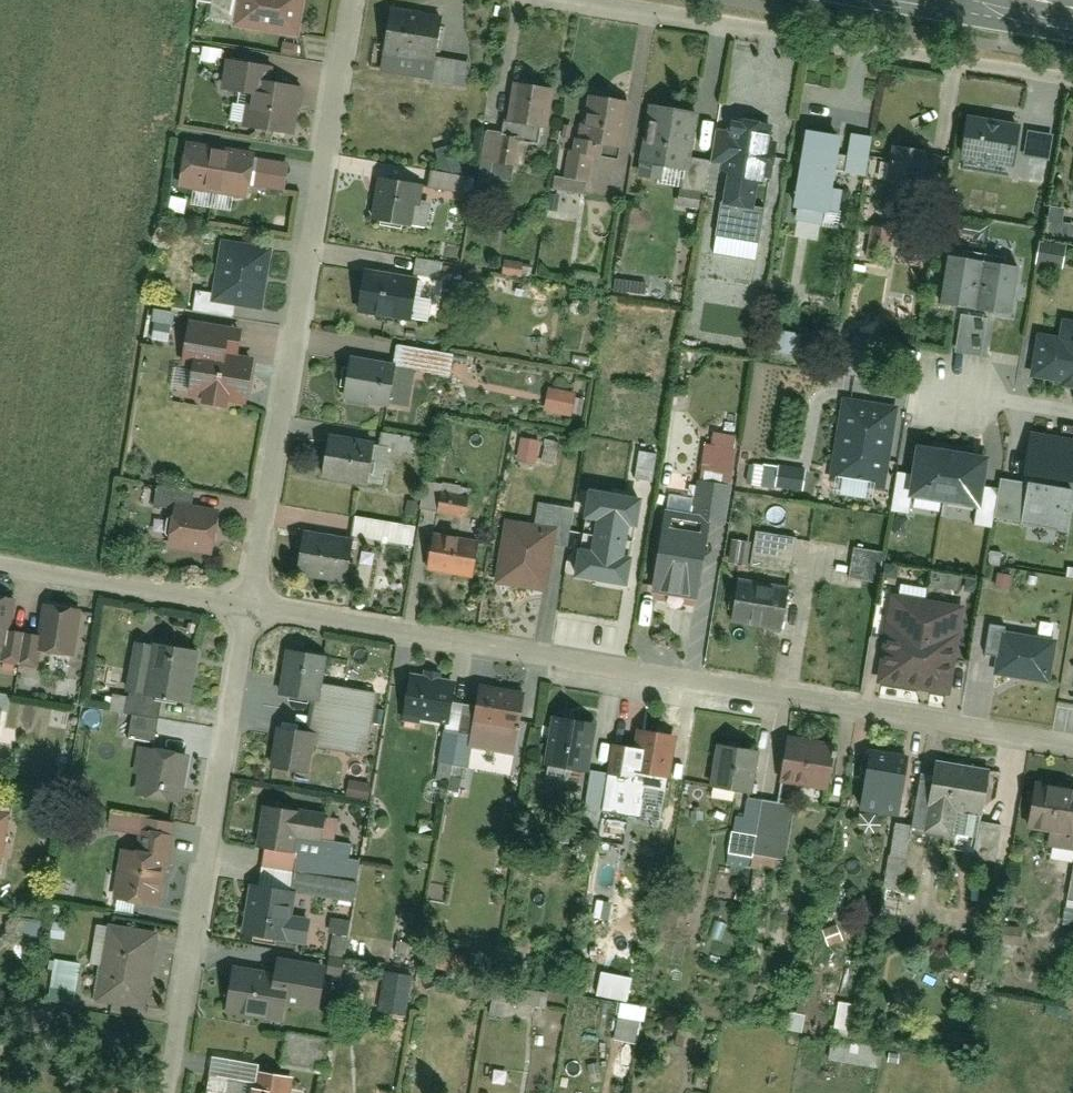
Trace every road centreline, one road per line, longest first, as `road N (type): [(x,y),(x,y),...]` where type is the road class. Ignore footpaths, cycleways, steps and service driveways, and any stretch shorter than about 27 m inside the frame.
road 1 (residential): [(253,614),(1072,746)]
road 2 (residential): [(354,0),(253,614)]
road 3 (residential): [(1072,79),(587,0)]
road 4 (residential): [(253,614),(170,1092)]
road 5 (residential): [(0,569),(253,614)]
road 6 (residential): [(941,395),(1072,416)]
road 7 (tertiary): [(1072,29),(954,8)]

